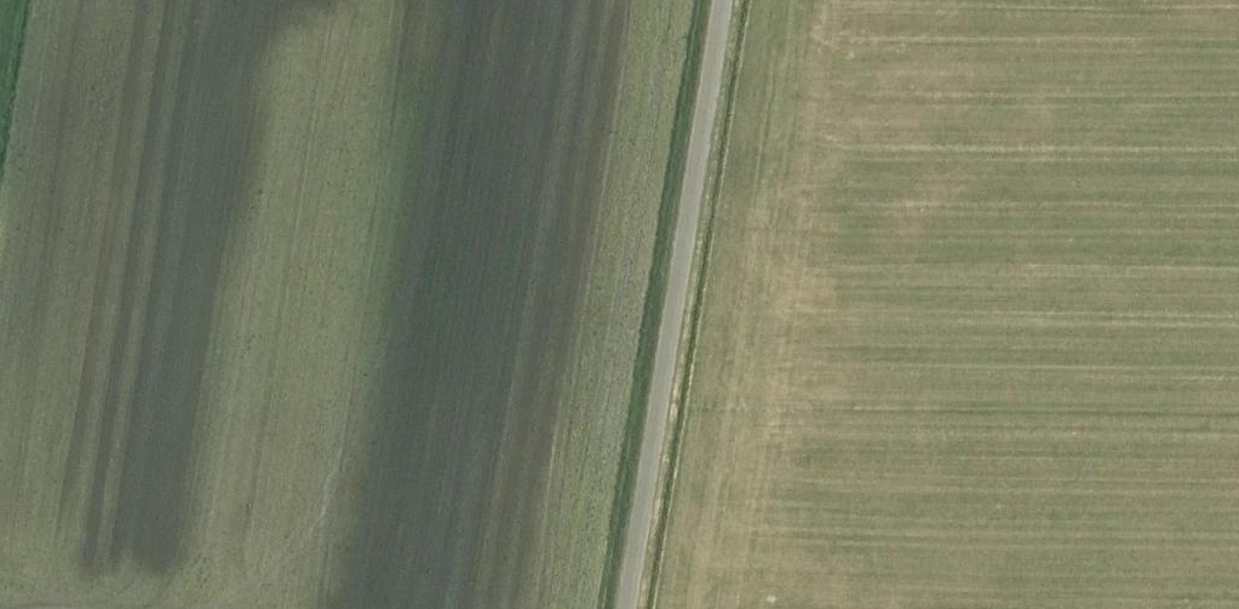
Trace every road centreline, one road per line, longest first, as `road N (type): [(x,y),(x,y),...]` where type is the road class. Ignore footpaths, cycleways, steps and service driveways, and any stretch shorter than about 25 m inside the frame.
road 1 (unclassified): [(625,608),(722,0)]

